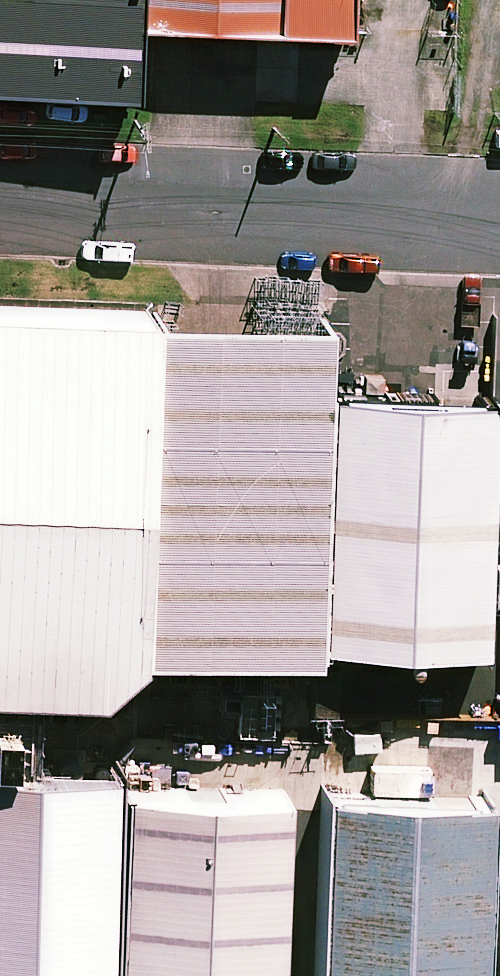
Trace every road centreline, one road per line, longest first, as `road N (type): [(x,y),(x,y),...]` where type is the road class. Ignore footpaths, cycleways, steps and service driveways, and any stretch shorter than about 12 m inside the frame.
road 1 (residential): [(0,193),(499,209)]

